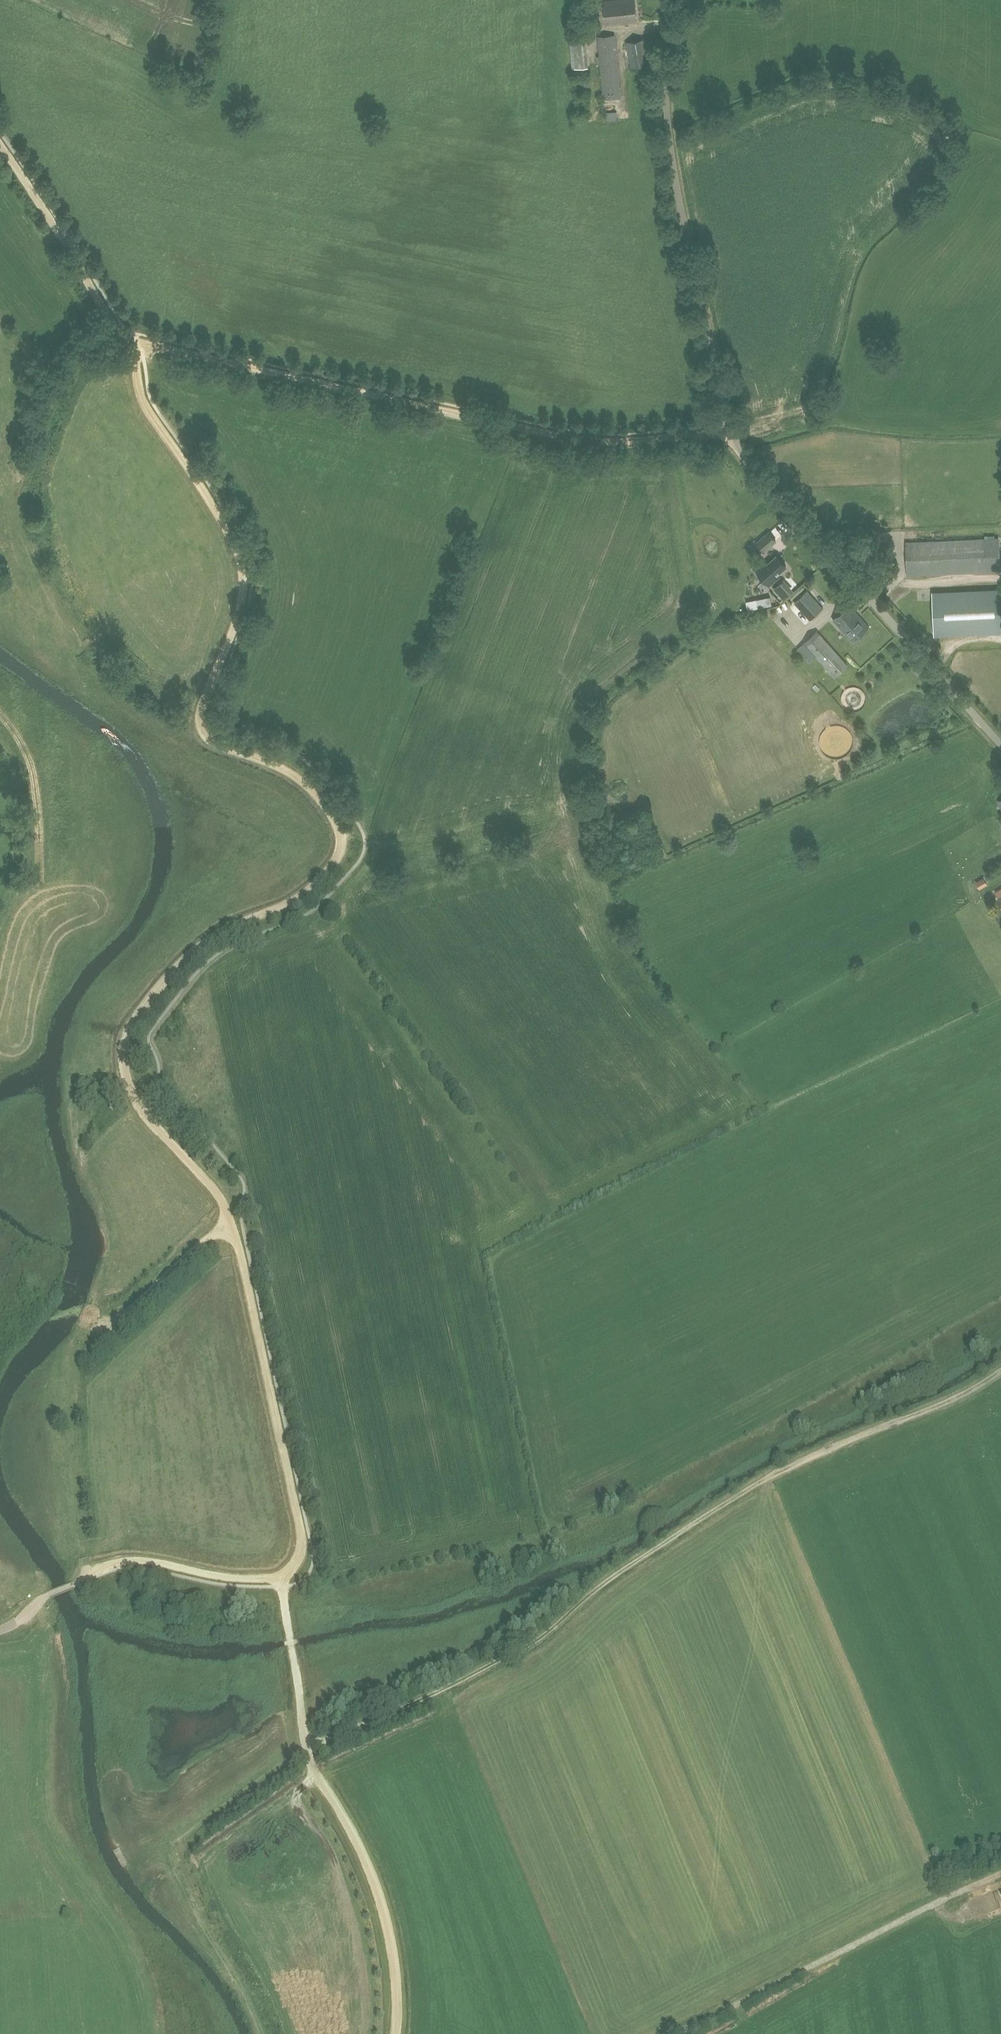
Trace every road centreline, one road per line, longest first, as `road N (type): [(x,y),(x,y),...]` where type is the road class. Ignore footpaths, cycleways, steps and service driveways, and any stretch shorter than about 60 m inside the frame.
road 1 (track): [(199,718),(210,741),(302,781),(335,821),(341,842),(313,888),(184,959),(133,1019),(121,1053),(140,1102),(231,1219),(301,1537),(297,1563),(282,1576)]
road 2 (unclassified): [(1000,745),(731,433),(670,133),(678,0)]
road 3 (track): [(307,1750),(514,1655),(615,1576),(804,1458),(1000,1370)]
road 4 (track): [(731,433),(574,438),(130,339)]
road 5 (track): [(130,339),(140,398),(228,534),(240,570),(239,607),(199,718)]
road 6 (track): [(307,1750),(376,1885),(394,1964),(396,2033)]
road 7 (track): [(130,339),(112,325),(0,148)]
road 8 (track): [(282,1576),(222,1576),(142,1559),(98,1568),(85,1580)]
road 9 (track): [(117,322),(70,358),(22,476)]
road 10 (track): [(231,1219),(116,1321),(95,1312)]
road 11 (track): [(282,1587),(307,1750)]

